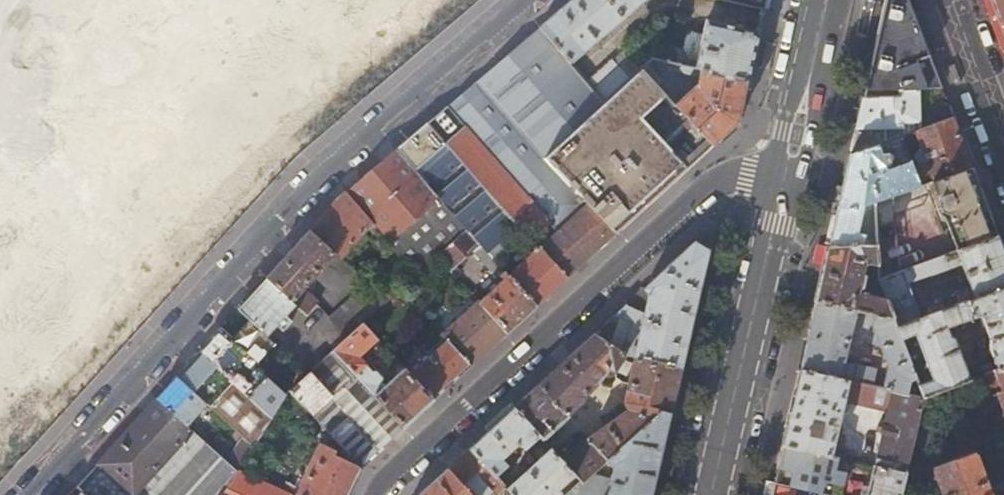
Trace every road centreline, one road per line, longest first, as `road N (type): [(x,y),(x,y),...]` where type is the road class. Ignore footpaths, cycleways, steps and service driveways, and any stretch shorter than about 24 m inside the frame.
road 1 (residential): [(29,494),(317,181),(527,0)]
road 2 (residential): [(787,174),(750,175),(708,192),(393,475),(383,494)]
road 3 (primary): [(787,174),(712,494)]
road 4 (primary): [(827,0),(787,174)]
road 5 (tertiary): [(954,0),(1003,137)]

